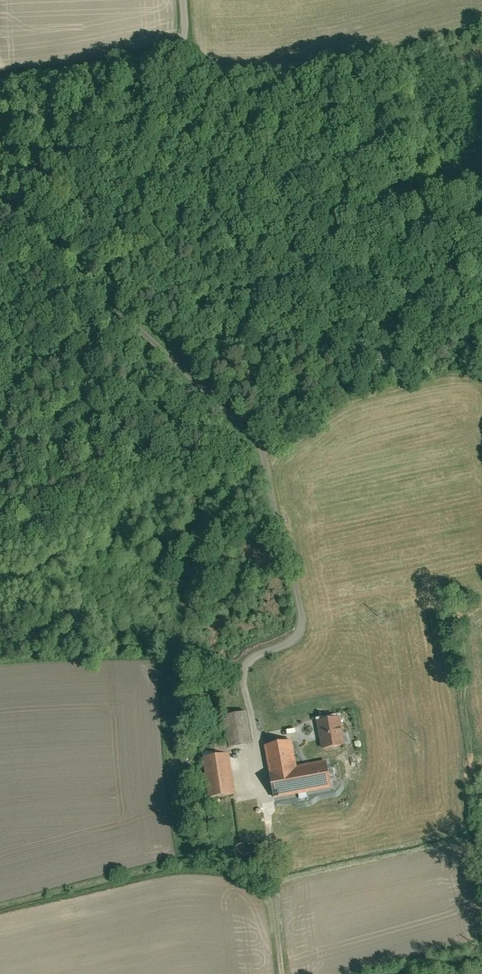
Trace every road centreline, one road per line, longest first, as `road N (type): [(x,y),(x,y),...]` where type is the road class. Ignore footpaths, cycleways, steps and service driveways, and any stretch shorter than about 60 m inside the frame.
road 1 (unclassified): [(0,212),(181,372),(247,437),(263,466),(300,616),(294,640),(247,666),(241,679),(252,735)]
road 2 (track): [(279,973),(252,735)]
road 3 (unclassified): [(0,83),(167,56),(180,42),(181,0)]

